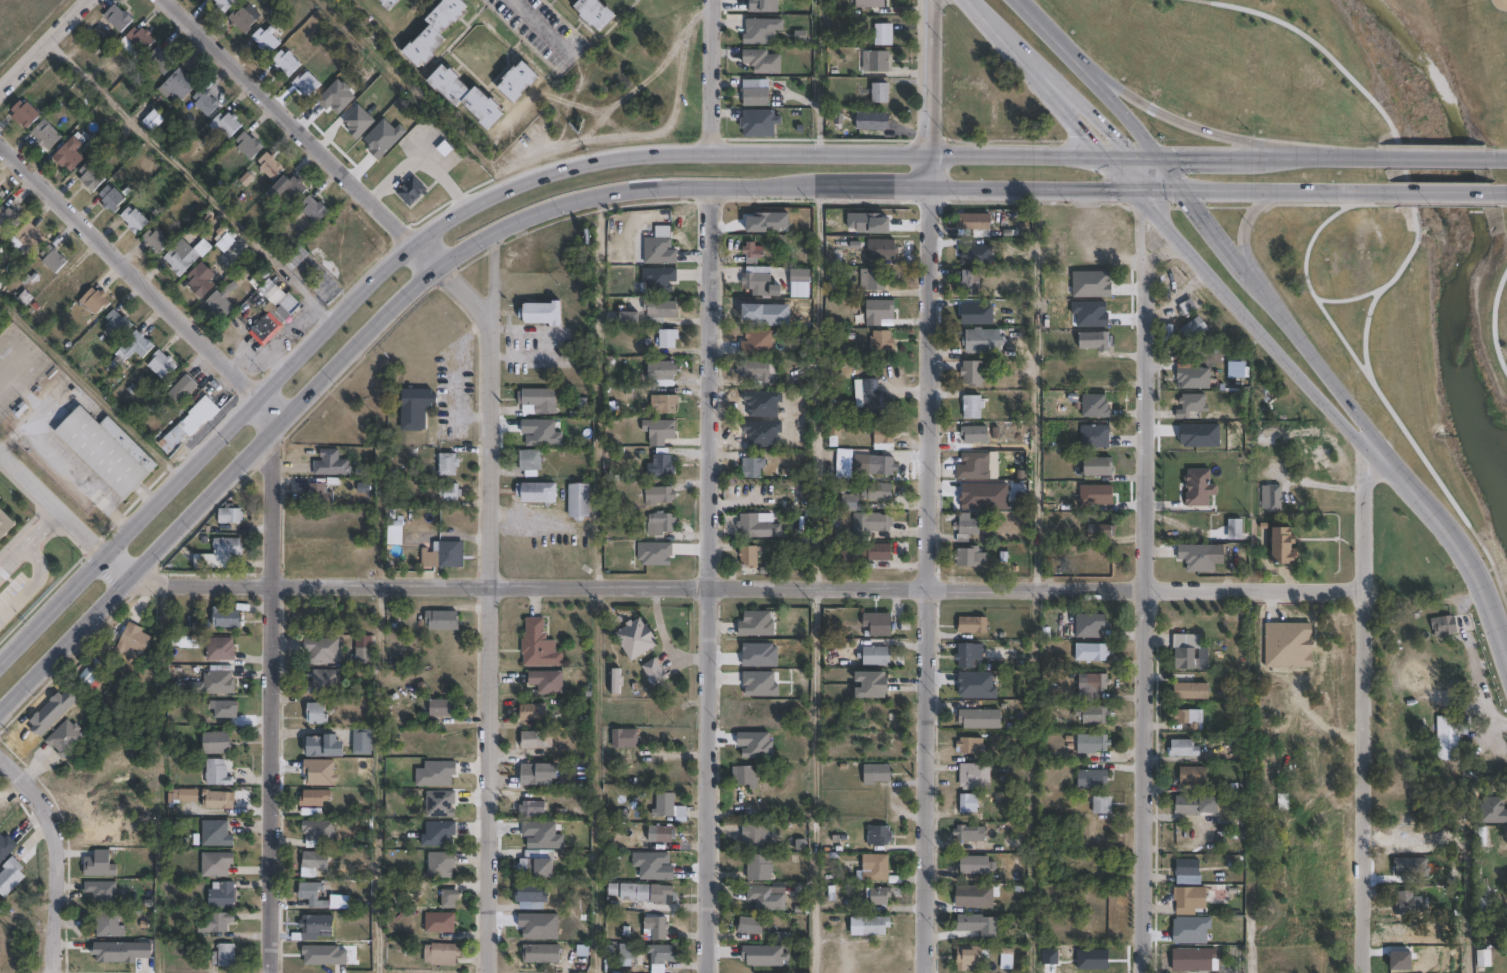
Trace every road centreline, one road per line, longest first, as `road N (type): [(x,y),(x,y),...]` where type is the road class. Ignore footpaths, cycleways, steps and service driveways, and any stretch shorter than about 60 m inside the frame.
road 1 (secondary): [(0,707),(425,278),(476,240),(551,206),(607,188),(666,183),(1395,189)]
road 2 (secondary): [(1388,152),(655,154),(575,166),(514,187),(451,217),(404,252),(0,663)]
road 3 (residential): [(1369,585),(254,587),(132,573)]
road 4 (residential): [(708,972),(711,184)]
road 5 (residential): [(925,972),(934,185)]
road 6 (residential): [(1146,972),(1144,281)]
road 7 (residential): [(489,972),(499,346),(487,312)]
road 8 (secondary): [(966,0),(1112,151),(1364,437)]
road 9 (residential): [(275,972),(271,433)]
road 10 (residential): [(1364,972),(1364,437)]
road 11 (secondary): [(1364,437),(1252,271),(1074,65)]
road 12 (residential): [(271,433),(263,394),(0,132)]
road 13 (residential): [(443,263),(169,0)]
road 14 (secondary): [(1506,648),(1467,550),(1364,437)]
road 15 (secondary): [(1293,151),(1171,122),(1074,65)]
road 16 (residential): [(934,185),(929,0)]
road 17 (residential): [(132,573),(0,446)]
road 18 (residential): [(711,153),(713,0)]
road 19 (residential): [(53,972),(54,834)]

